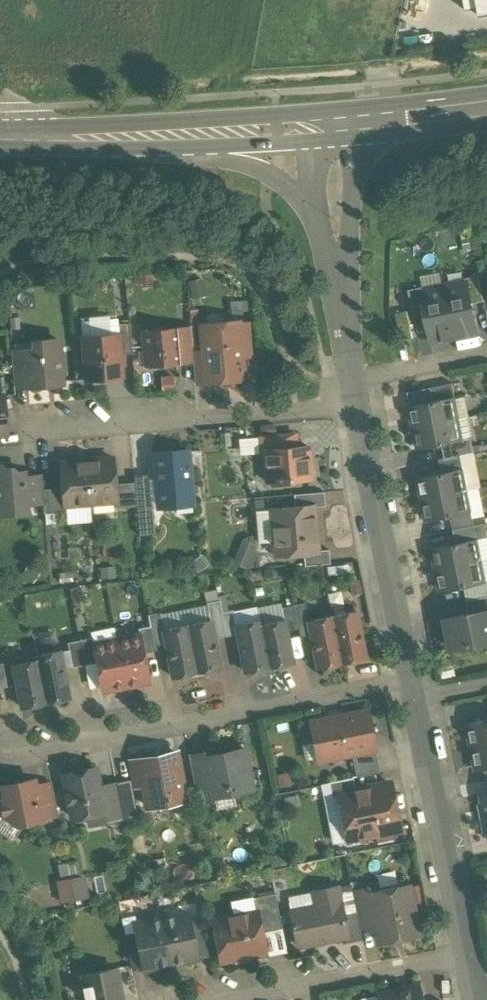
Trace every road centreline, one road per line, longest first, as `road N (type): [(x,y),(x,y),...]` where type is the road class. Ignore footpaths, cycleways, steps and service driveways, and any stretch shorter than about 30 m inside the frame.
road 1 (residential): [(411,681),(0,765)]
road 2 (residential): [(354,406),(37,446)]
road 3 (residential): [(354,406),(411,681)]
road 4 (residential): [(414,701),(464,955)]
road 5 (residential): [(464,955),(214,999)]
road 6 (residential): [(121,137),(273,176),(317,227)]
road 7 (secondary): [(332,127),(121,137)]
road 8 (residential): [(336,270),(352,125)]
road 9 (residential): [(351,386),(486,361)]
road 10 (secondary): [(486,109),(352,125)]
road 11 (secondary): [(121,137),(0,139)]

